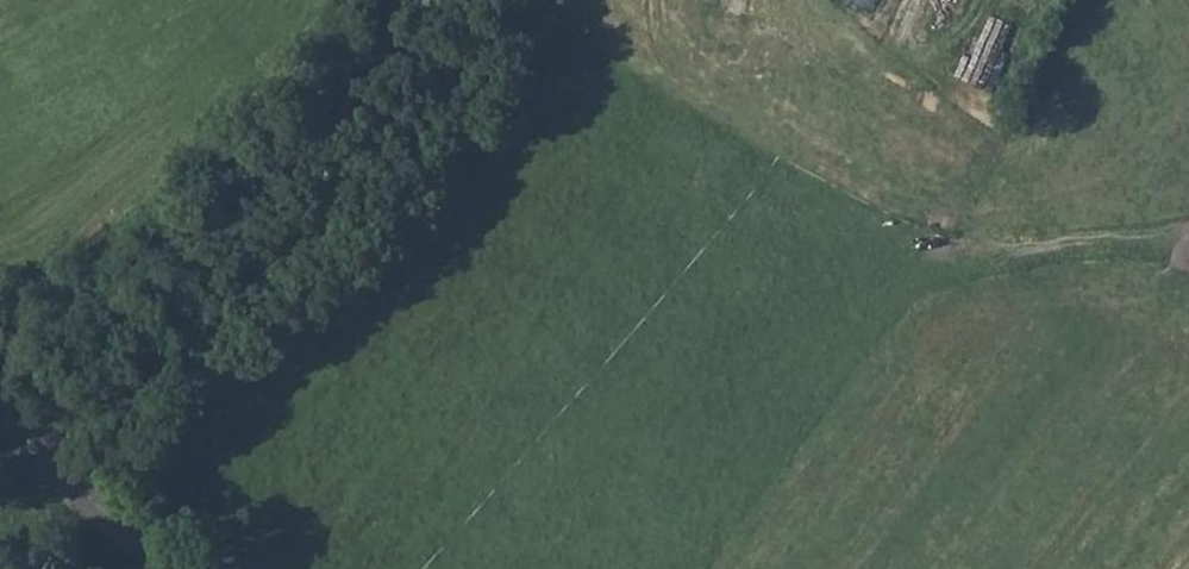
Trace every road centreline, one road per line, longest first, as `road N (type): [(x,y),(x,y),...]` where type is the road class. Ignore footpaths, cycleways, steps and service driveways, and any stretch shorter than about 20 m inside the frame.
road 1 (tertiary): [(167,568),(0,413)]

